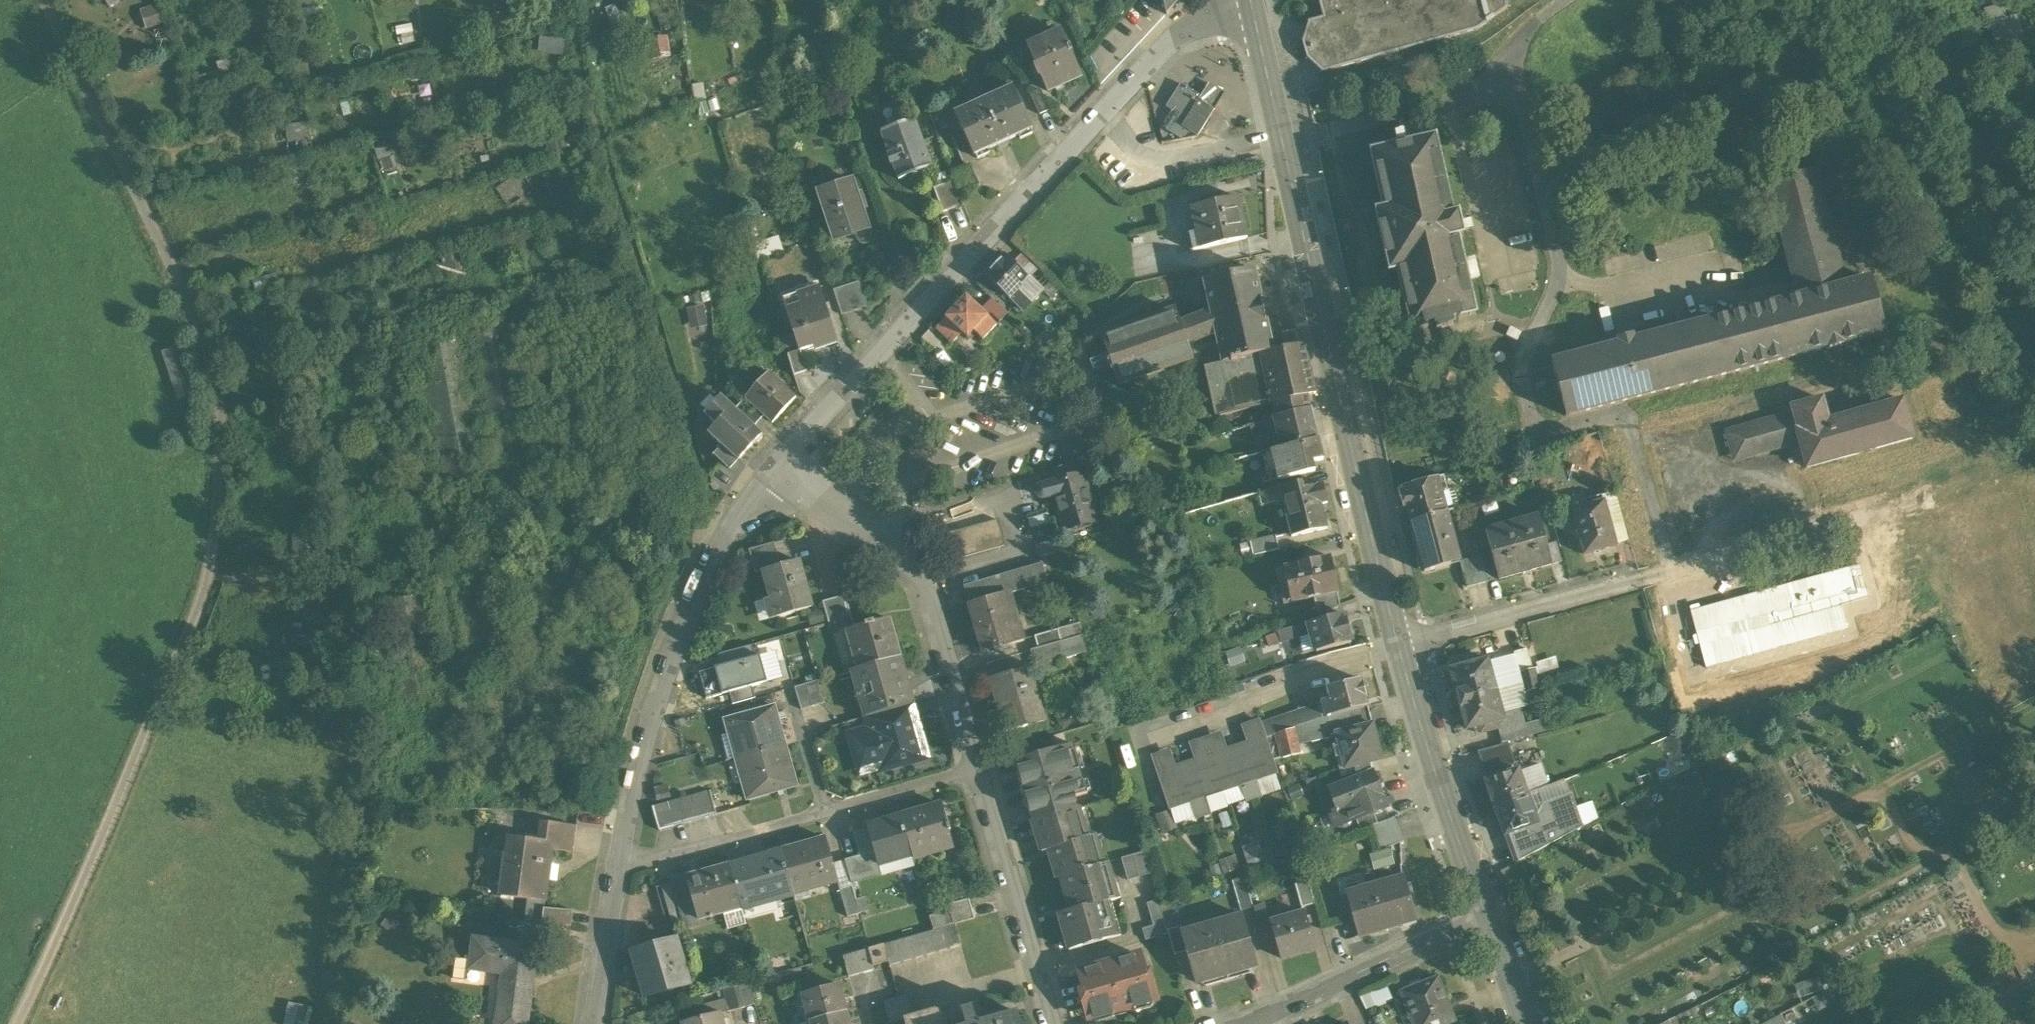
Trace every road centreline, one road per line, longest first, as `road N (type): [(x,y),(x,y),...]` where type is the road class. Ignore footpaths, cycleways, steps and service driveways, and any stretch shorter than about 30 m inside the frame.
road 1 (track): [(50,0),(209,334),(217,378),(217,502),(203,597),(15,1023)]
road 2 (residential): [(1251,1),(1182,27),(782,465)]
road 3 (secondary): [(1398,647),(1251,1)]
road 4 (residential): [(782,465),(720,547),(684,630),(651,717),(620,871)]
road 5 (residential): [(974,767),(927,590),(782,465)]
road 6 (secondary): [(1485,912),(1398,647)]
road 7 (residential): [(1054,1023),(974,767)]
road 8 (residential): [(1254,1023),(1485,912)]
road 9 (residential): [(1398,647),(1640,581)]
road 10 (residential): [(620,871),(823,811)]
road 11 (residential): [(823,811),(974,767)]
road 12 (residential): [(620,871),(596,1023)]

